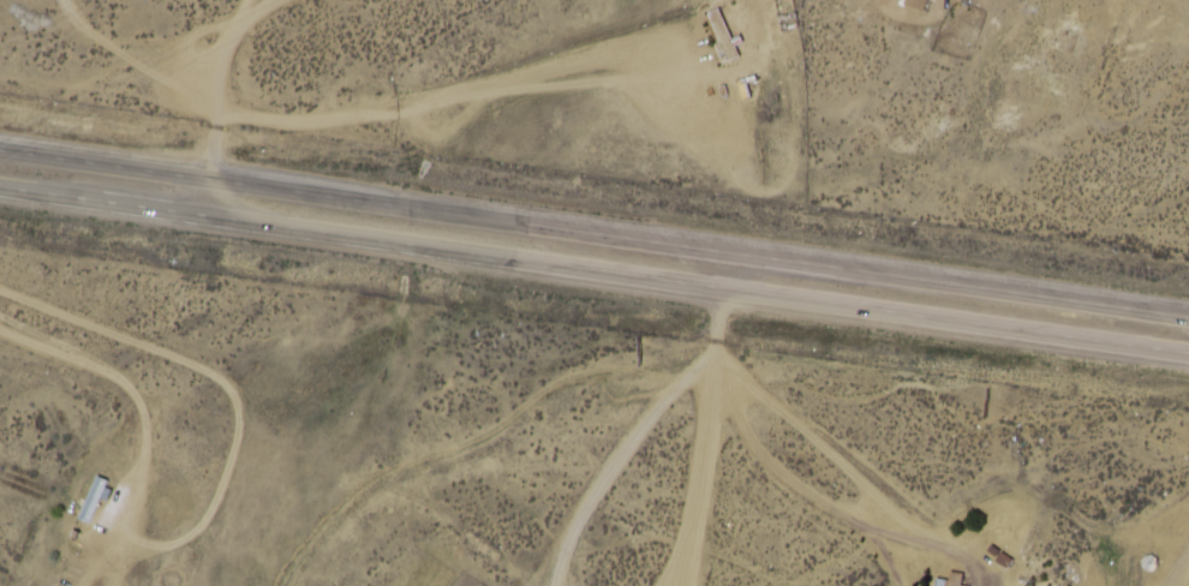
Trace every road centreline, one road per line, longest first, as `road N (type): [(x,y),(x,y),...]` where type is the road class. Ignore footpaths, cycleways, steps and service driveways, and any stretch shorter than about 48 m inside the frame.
road 1 (trunk): [(1188,317),(0,148)]
road 2 (trunk): [(0,187),(1188,353)]
road 3 (track): [(217,179),(216,60),(247,17),(279,0)]

